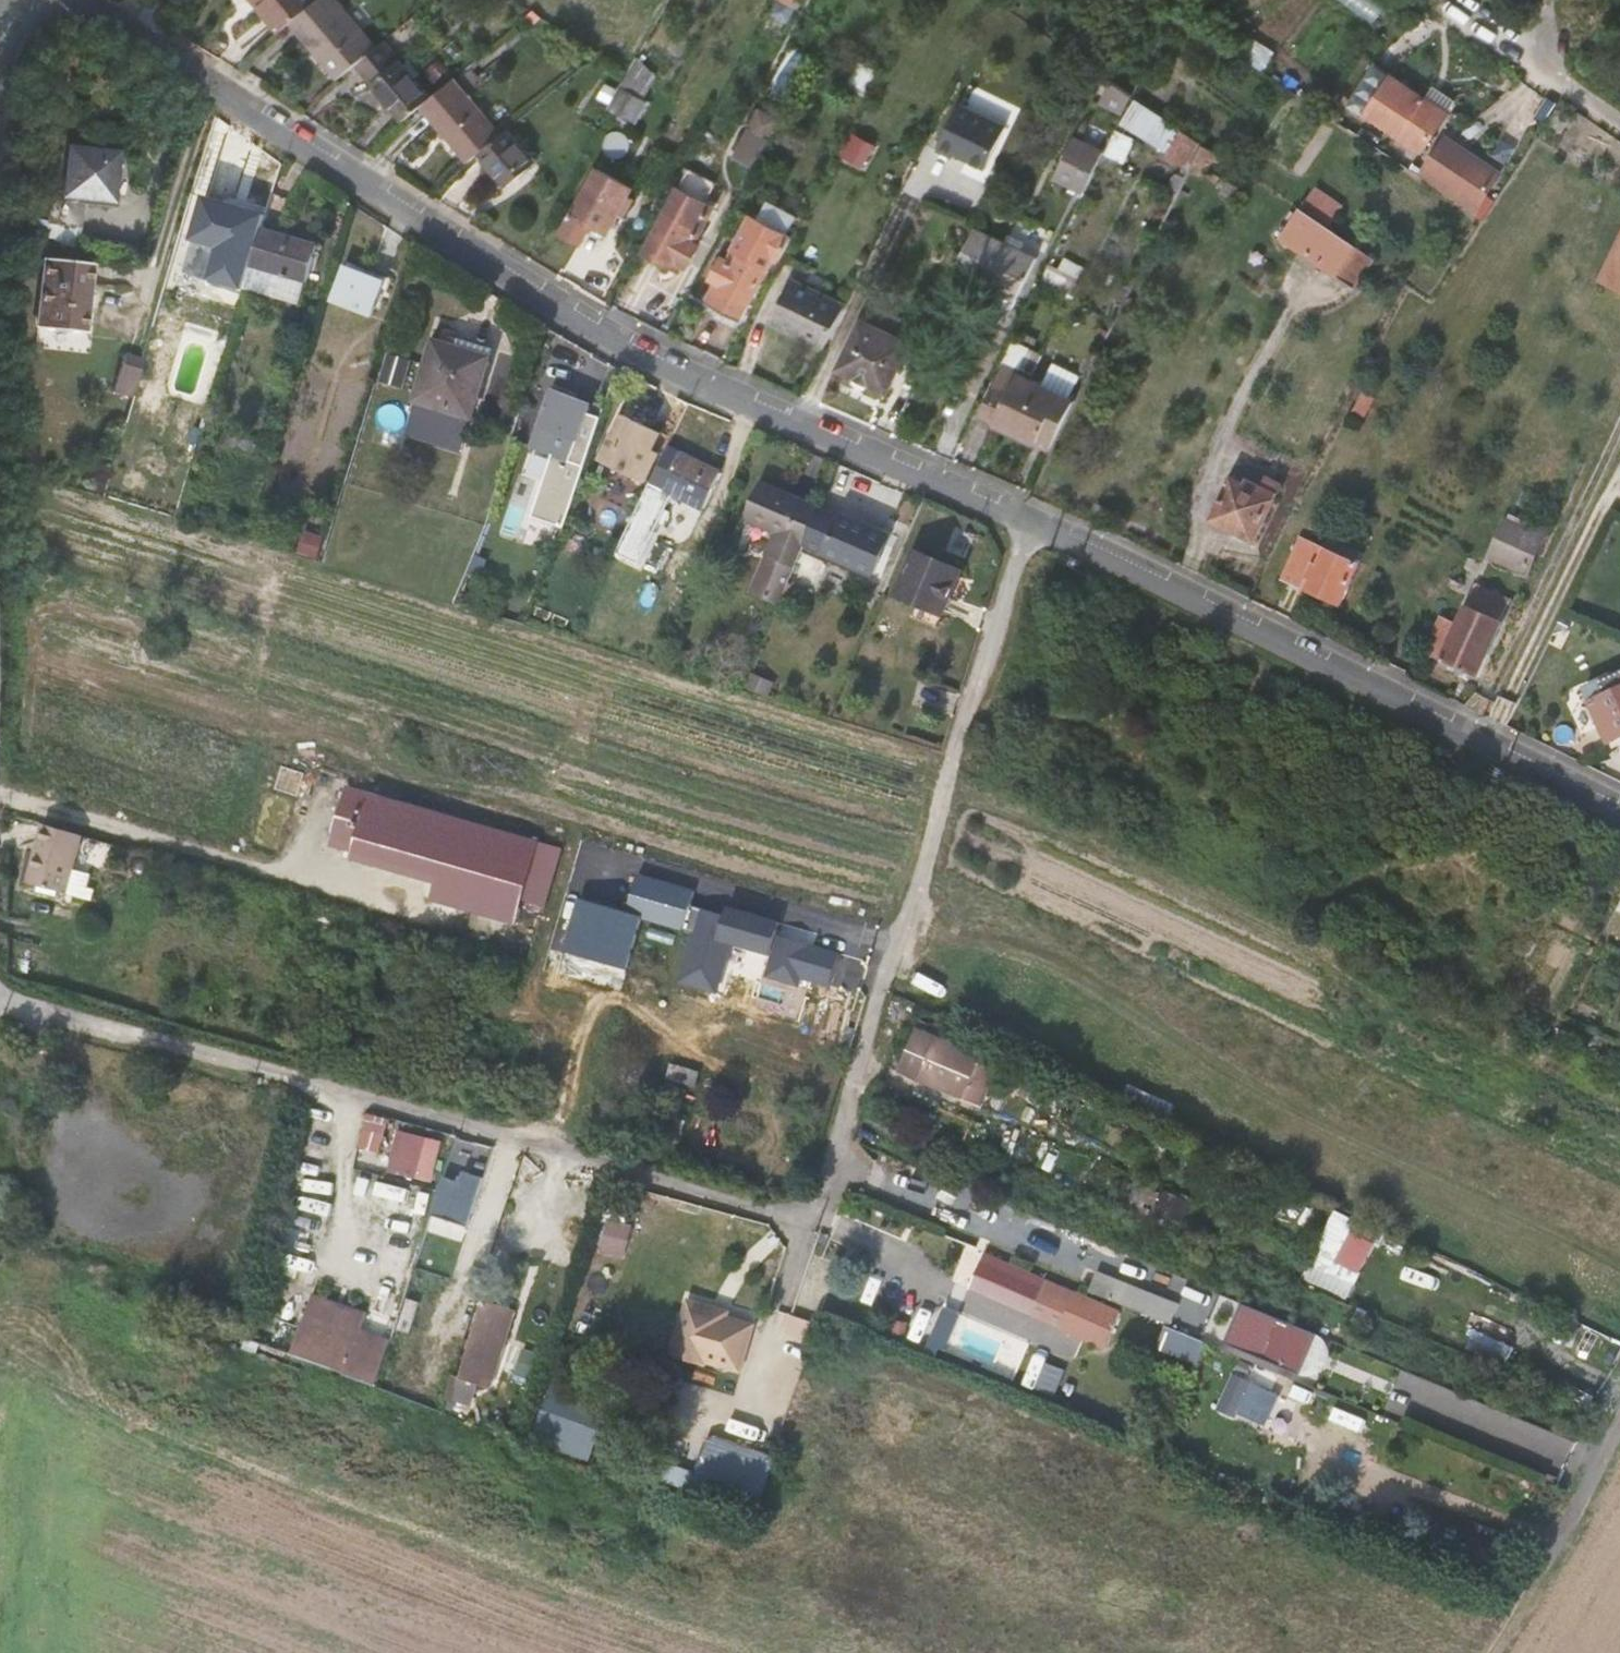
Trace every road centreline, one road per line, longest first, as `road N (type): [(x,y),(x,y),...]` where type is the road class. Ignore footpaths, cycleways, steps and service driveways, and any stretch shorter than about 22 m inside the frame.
road 1 (residential): [(1030,524),(644,363),(480,267),(82,0)]
road 2 (residential): [(0,1002),(804,1231)]
road 3 (residential): [(804,1231),(978,662),(1030,524)]
road 4 (residential): [(1619,804),(1030,524)]
road 5 (track): [(1619,1415),(1477,1652)]
road 6 (track): [(1537,0),(1530,24),(1538,63),(1619,129)]

